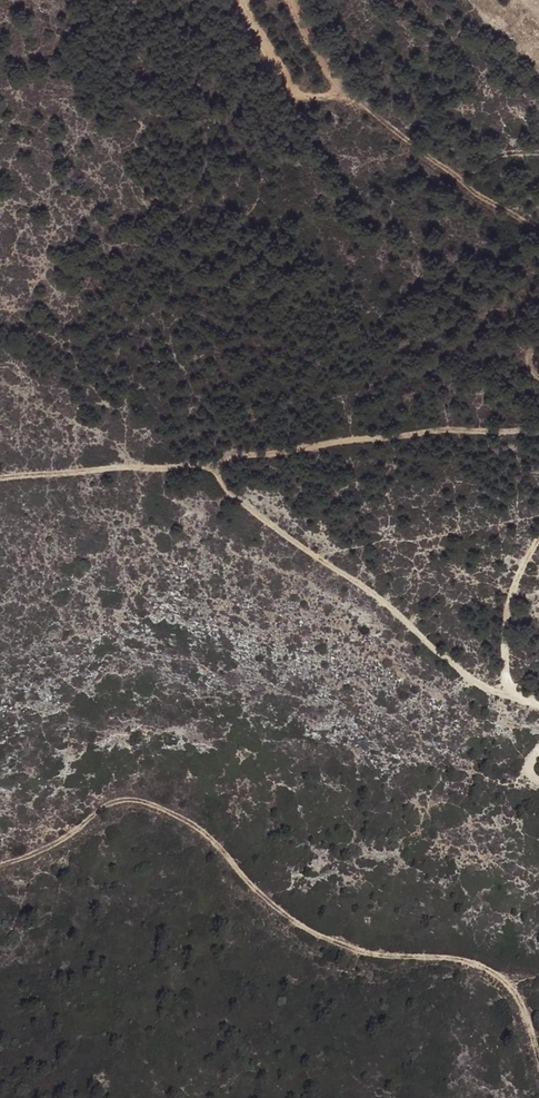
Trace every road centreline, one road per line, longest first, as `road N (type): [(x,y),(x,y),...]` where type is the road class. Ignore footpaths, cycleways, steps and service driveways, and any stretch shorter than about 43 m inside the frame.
road 1 (track): [(0,863),(58,842),(118,797),(145,799),(180,815),(265,898),(319,935),(377,955),(449,956),(488,968),(515,993),(538,1064)]
road 2 (track): [(538,706),(440,651),(230,493),(211,464)]
road 3 (track): [(538,432),(454,430),(234,455),(211,464)]
road 4 (track): [(327,65),(345,94),(484,200),(538,232)]
road 5 (track): [(0,479),(211,464)]
road 6 (track): [(507,691),(505,621),(538,535)]
road 7 (track): [(345,94),(294,93),(239,0)]

